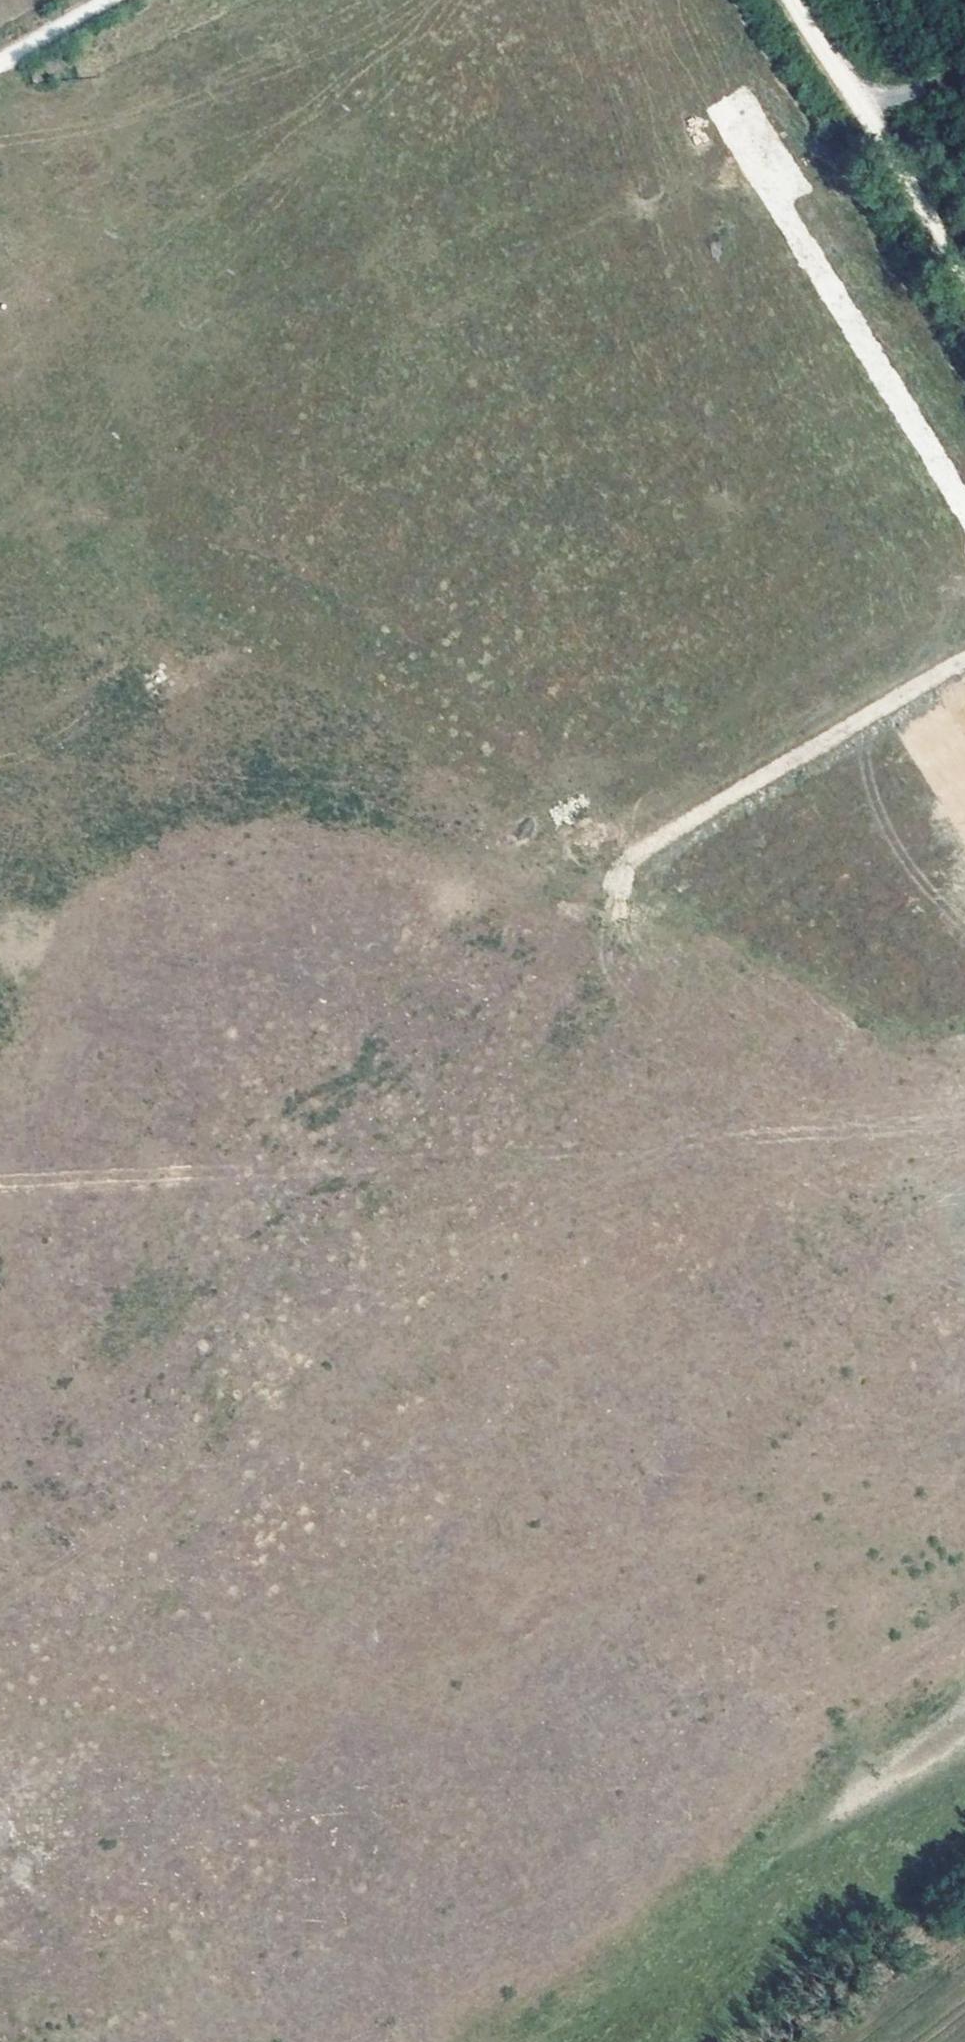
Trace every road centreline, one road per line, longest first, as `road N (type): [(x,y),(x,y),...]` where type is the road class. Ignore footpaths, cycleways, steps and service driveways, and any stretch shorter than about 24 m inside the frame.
road 1 (track): [(788,0),(964,290)]
road 2 (track): [(105,0),(0,61)]

